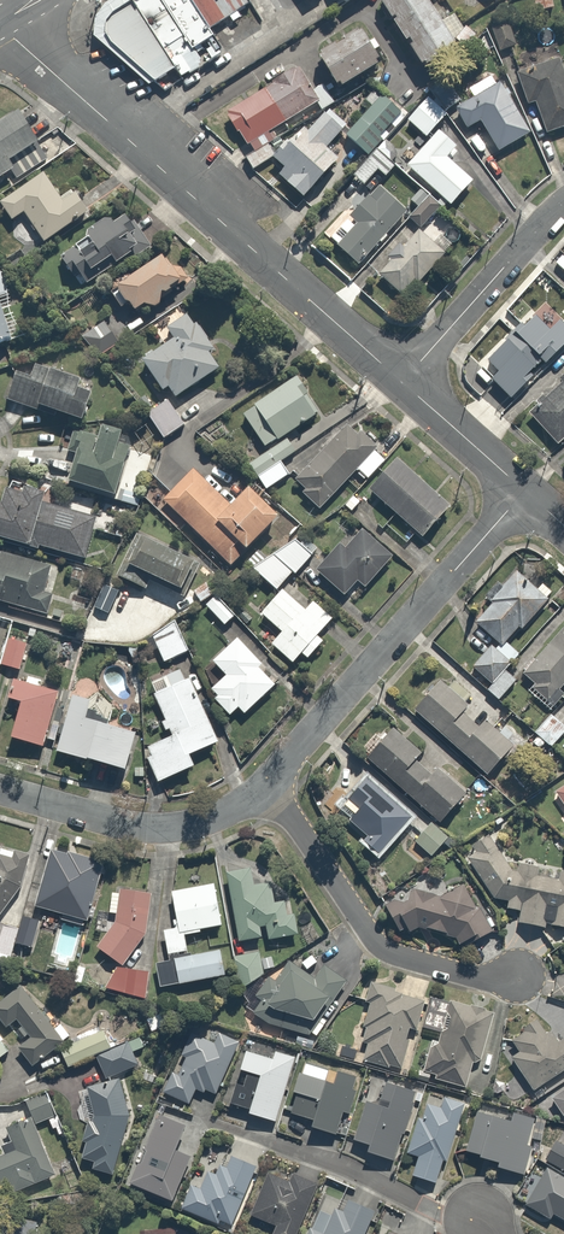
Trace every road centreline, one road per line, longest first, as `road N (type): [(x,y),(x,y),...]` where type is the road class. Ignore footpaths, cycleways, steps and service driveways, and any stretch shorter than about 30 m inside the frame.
road 1 (tertiary): [(0,24),(402,382)]
road 2 (residential): [(266,784),(525,491)]
road 3 (residential): [(266,784),(381,947),(472,975),(516,975)]
road 4 (residential): [(196,1118),(438,1214),(478,1217)]
road 5 (residential): [(0,787),(152,828),(209,818),(266,784)]
road 6 (residential): [(402,382),(563,204)]
road 7 (tertiary): [(402,382),(525,491)]

